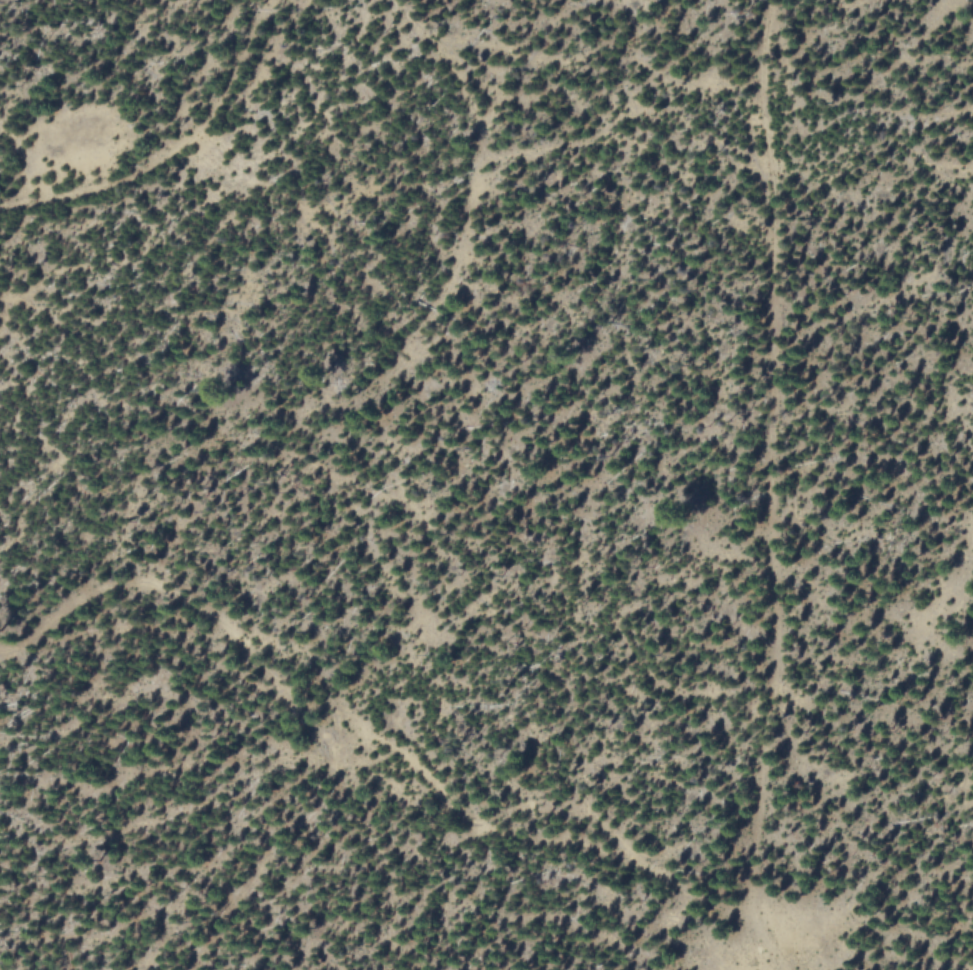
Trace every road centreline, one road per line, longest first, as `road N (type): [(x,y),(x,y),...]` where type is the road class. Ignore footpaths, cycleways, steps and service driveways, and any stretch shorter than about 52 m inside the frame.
road 1 (track): [(712,969),(718,886),(736,850),(730,431),(777,106),(810,0)]

